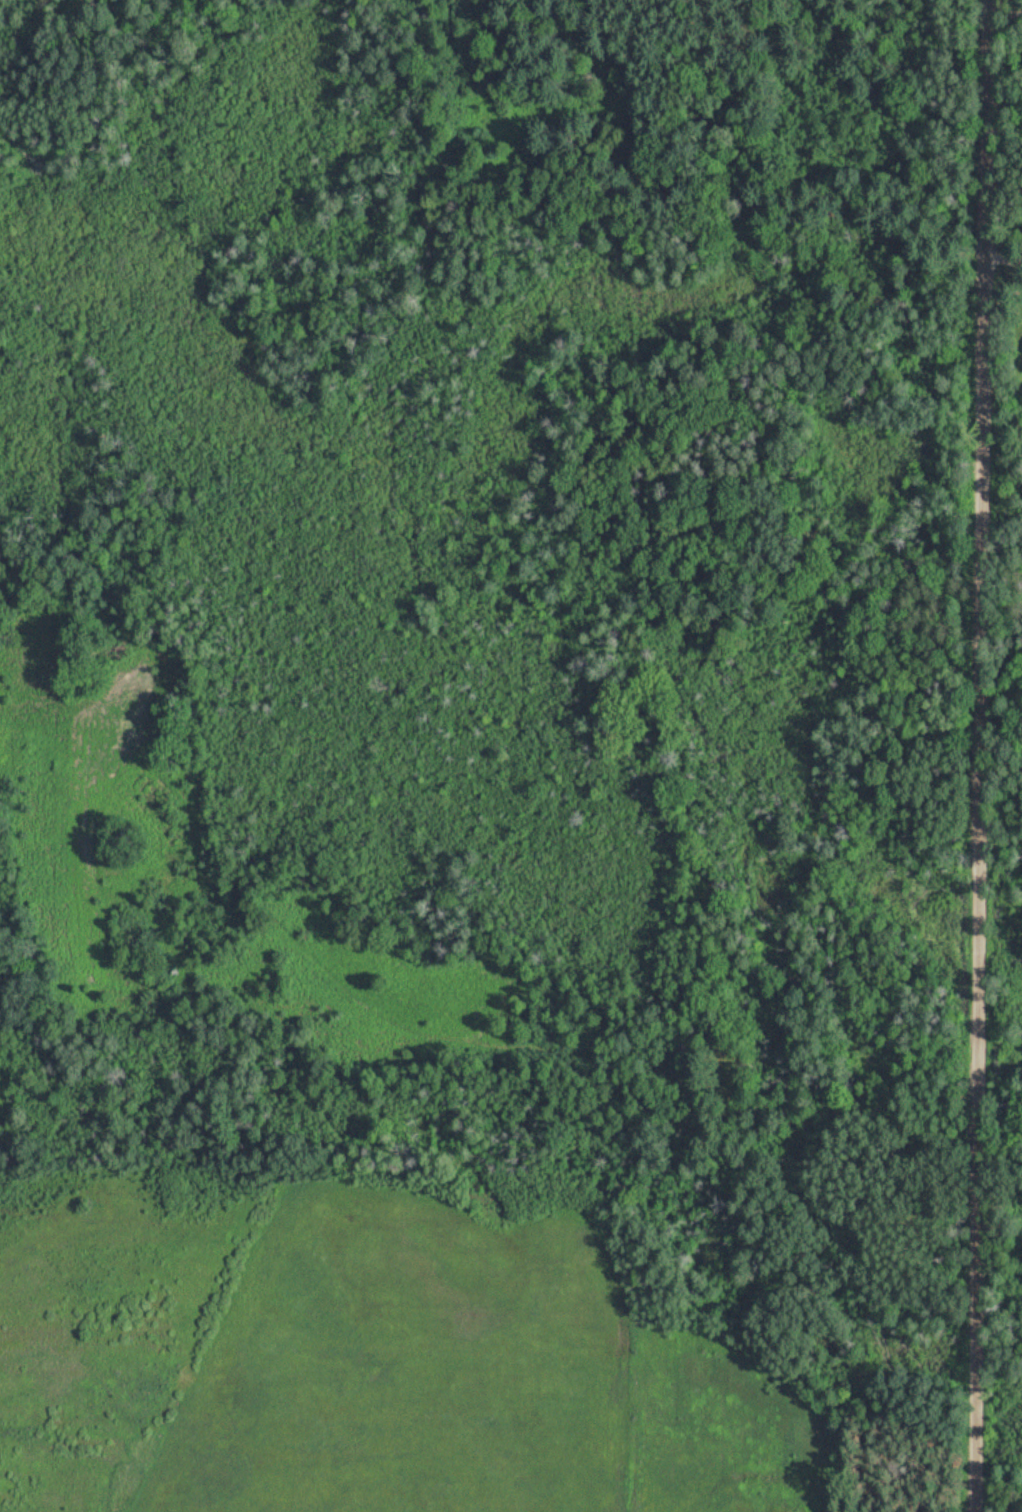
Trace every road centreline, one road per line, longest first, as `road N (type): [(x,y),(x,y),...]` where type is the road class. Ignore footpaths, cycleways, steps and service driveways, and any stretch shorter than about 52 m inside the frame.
road 1 (residential): [(990,1511),(995,0)]

